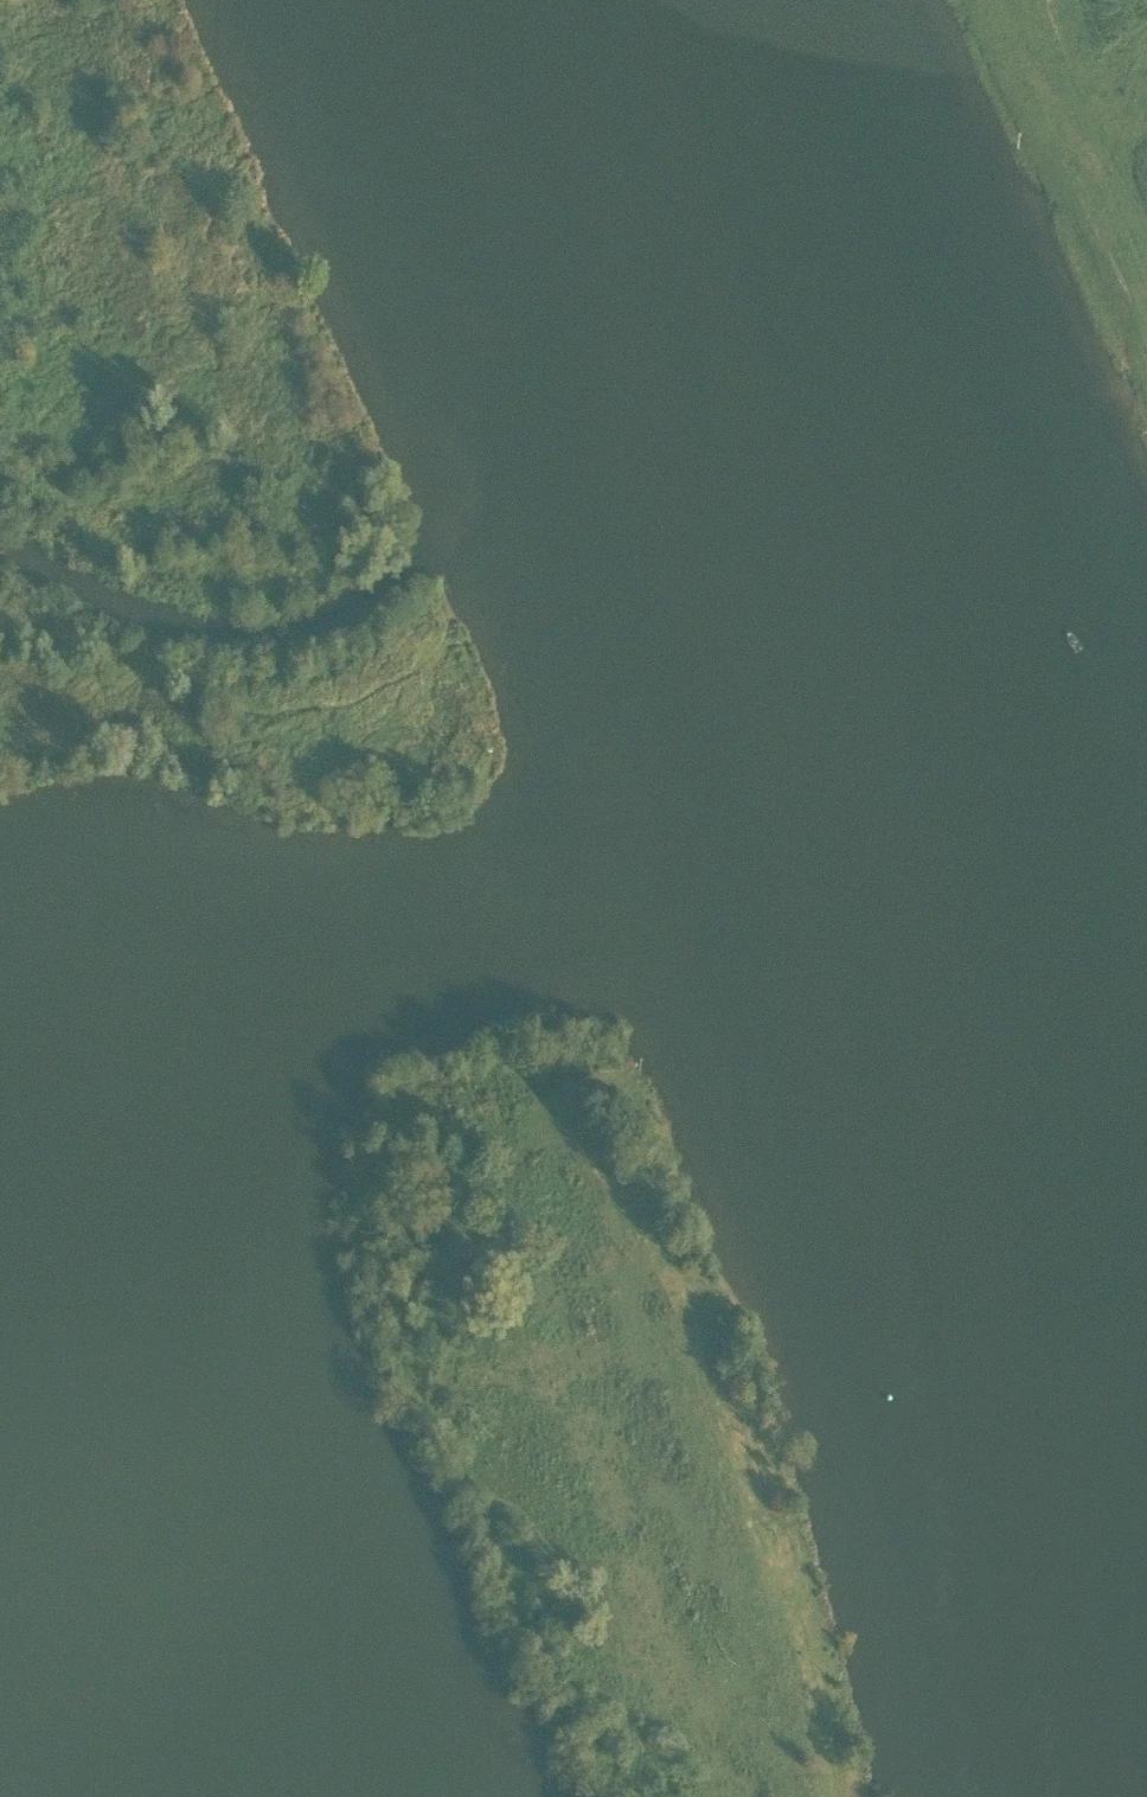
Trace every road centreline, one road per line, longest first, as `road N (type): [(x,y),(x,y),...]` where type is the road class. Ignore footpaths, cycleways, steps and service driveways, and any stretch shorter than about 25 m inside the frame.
road 1 (track): [(1020,0),(1146,285)]

